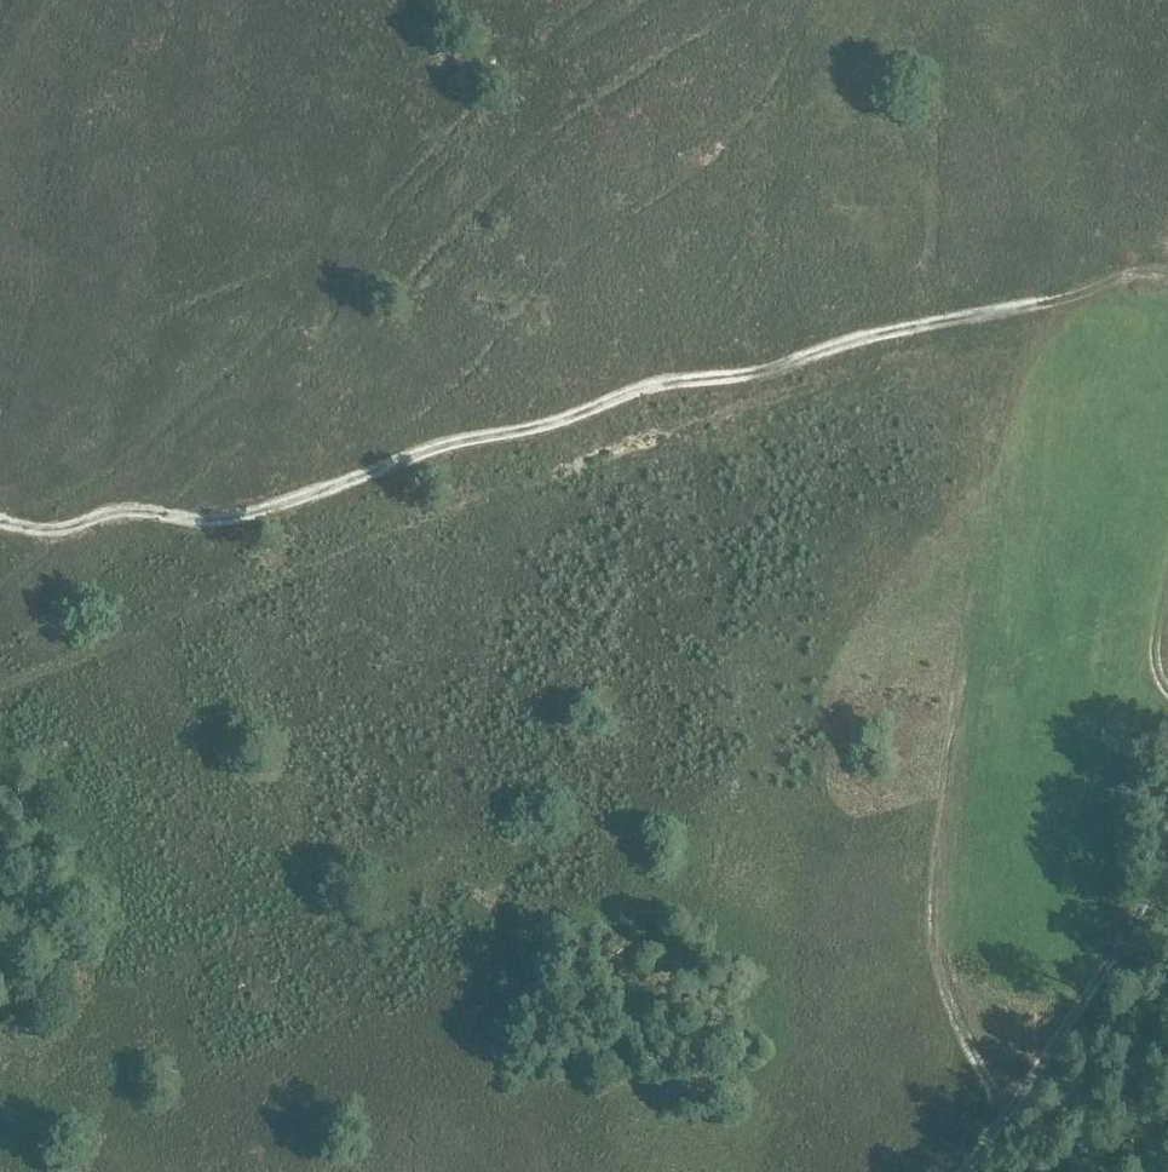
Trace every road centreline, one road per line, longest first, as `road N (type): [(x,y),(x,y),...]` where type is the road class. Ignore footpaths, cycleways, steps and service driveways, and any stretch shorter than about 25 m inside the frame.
road 1 (track): [(952,1171),(1009,1103),(1090,972),(1167,811)]

